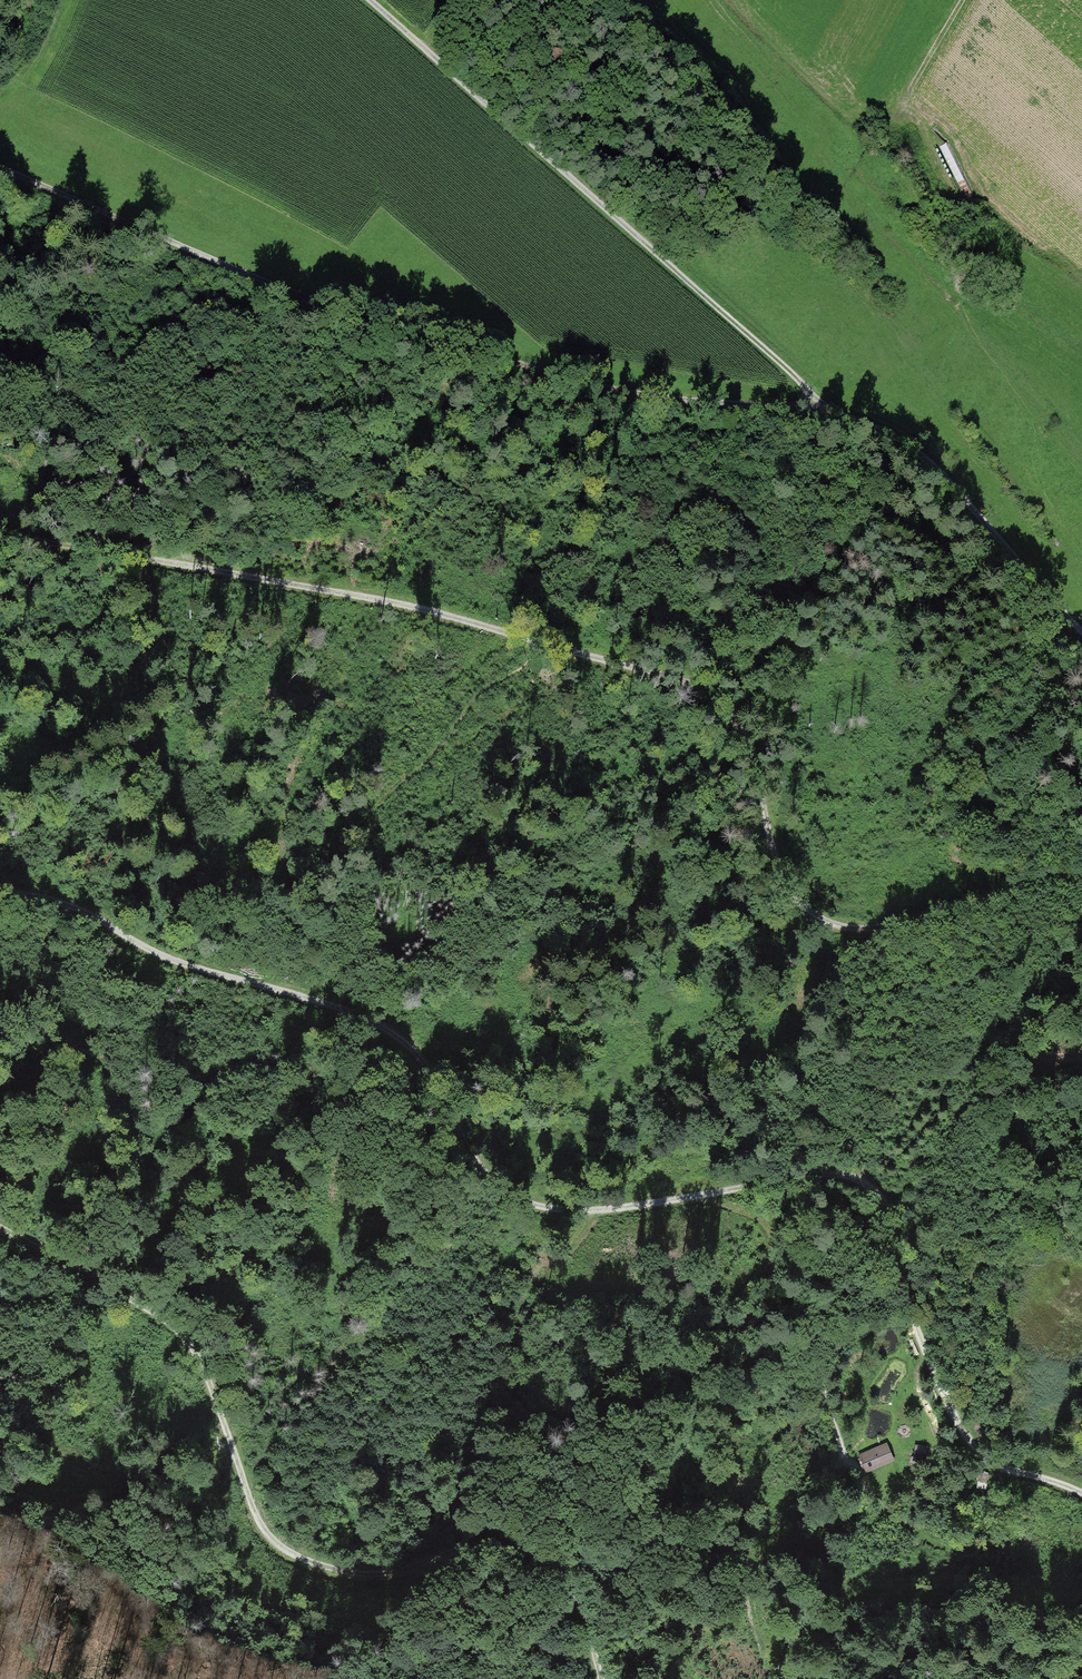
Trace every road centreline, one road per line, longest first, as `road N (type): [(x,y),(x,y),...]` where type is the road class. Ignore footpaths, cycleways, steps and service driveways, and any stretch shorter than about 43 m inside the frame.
road 1 (track): [(268,988),(365,1016),(399,1038),(437,1081),(490,1179),(537,1205),(609,1206),(835,1171),(856,1176),(878,1192),(892,1220),(900,1288),(971,1440),(1002,1463),(1081,1492)]
road 2 (track): [(367,0),(823,407),(885,431),(934,466),(1081,633)]
road 3 (track): [(0,168),(315,300),(516,360),(705,403),(823,407)]
road 4 (track): [(600,1678),(565,1571),(530,1548),(445,1552),(396,1574),(303,1556),(268,1535),(204,1366),(164,1316),(0,1228)]
road 5 (track): [(1081,879),(1026,883),(873,932),(820,920),(795,899),(777,862),(746,735),(724,701),(628,664),(534,642)]
road 6 (track): [(534,642),(368,594),(0,536)]
road 7 (track): [(709,1195),(757,1214),(775,1237),(767,1300),(722,1385),(714,1436),(738,1488),(749,1583),(772,1665)]
road 8 (track): [(0,889),(62,899),(160,956),(268,988)]
road 9 (track): [(846,1463),(821,1372),(860,1305),(875,1291),(900,1288)]
road 10 (track): [(962,0),(908,92),(908,114)]

